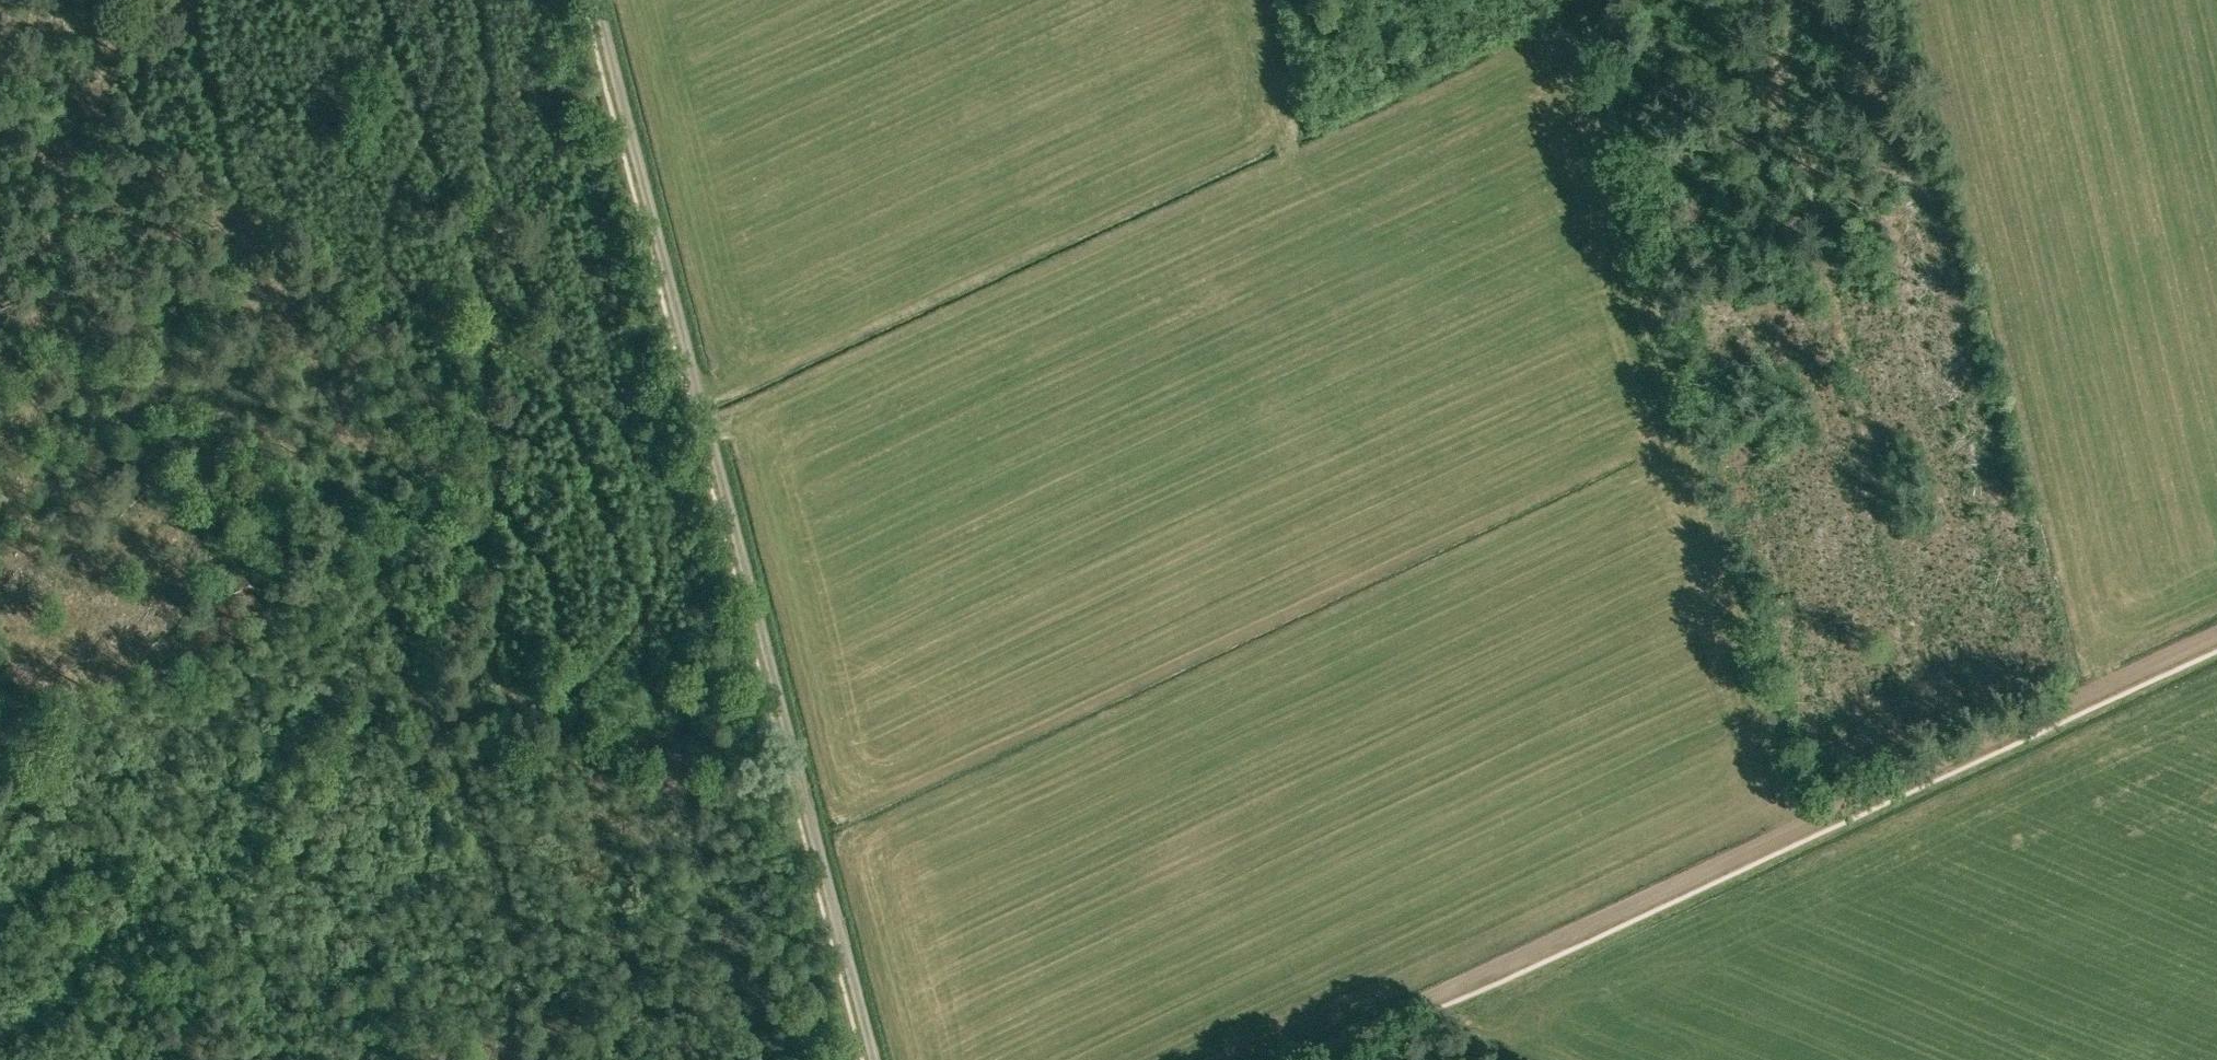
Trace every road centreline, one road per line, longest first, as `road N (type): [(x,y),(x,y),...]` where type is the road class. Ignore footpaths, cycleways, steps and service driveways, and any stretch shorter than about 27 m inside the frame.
road 1 (track): [(877,1059),(596,0)]
road 2 (track): [(1293,1059),(2216,635)]

